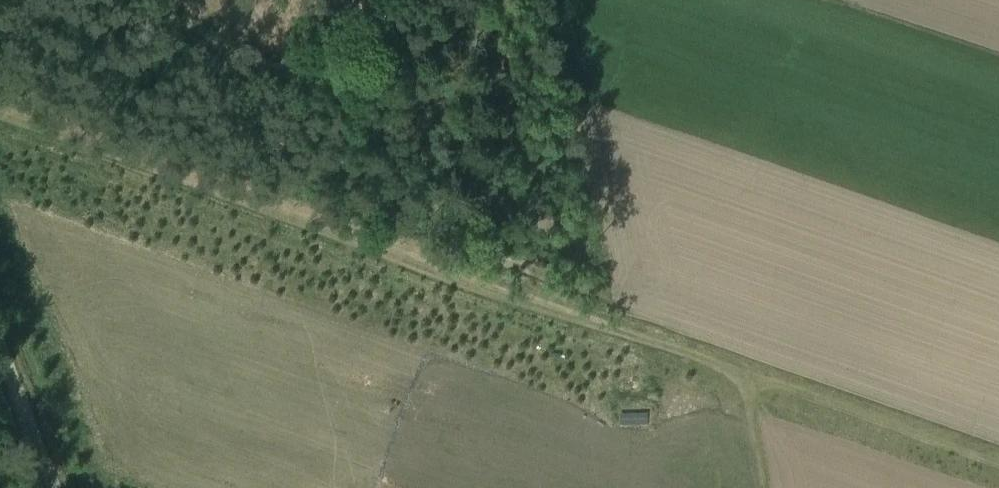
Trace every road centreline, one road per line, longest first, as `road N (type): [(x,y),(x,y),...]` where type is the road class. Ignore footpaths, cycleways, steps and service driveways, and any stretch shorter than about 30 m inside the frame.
road 1 (track): [(0,112),(998,463)]
road 2 (track): [(614,294),(473,246),(442,222),(397,147),(359,105),(313,80),(222,51),(137,0)]
road 3 (track): [(0,353),(52,487)]

